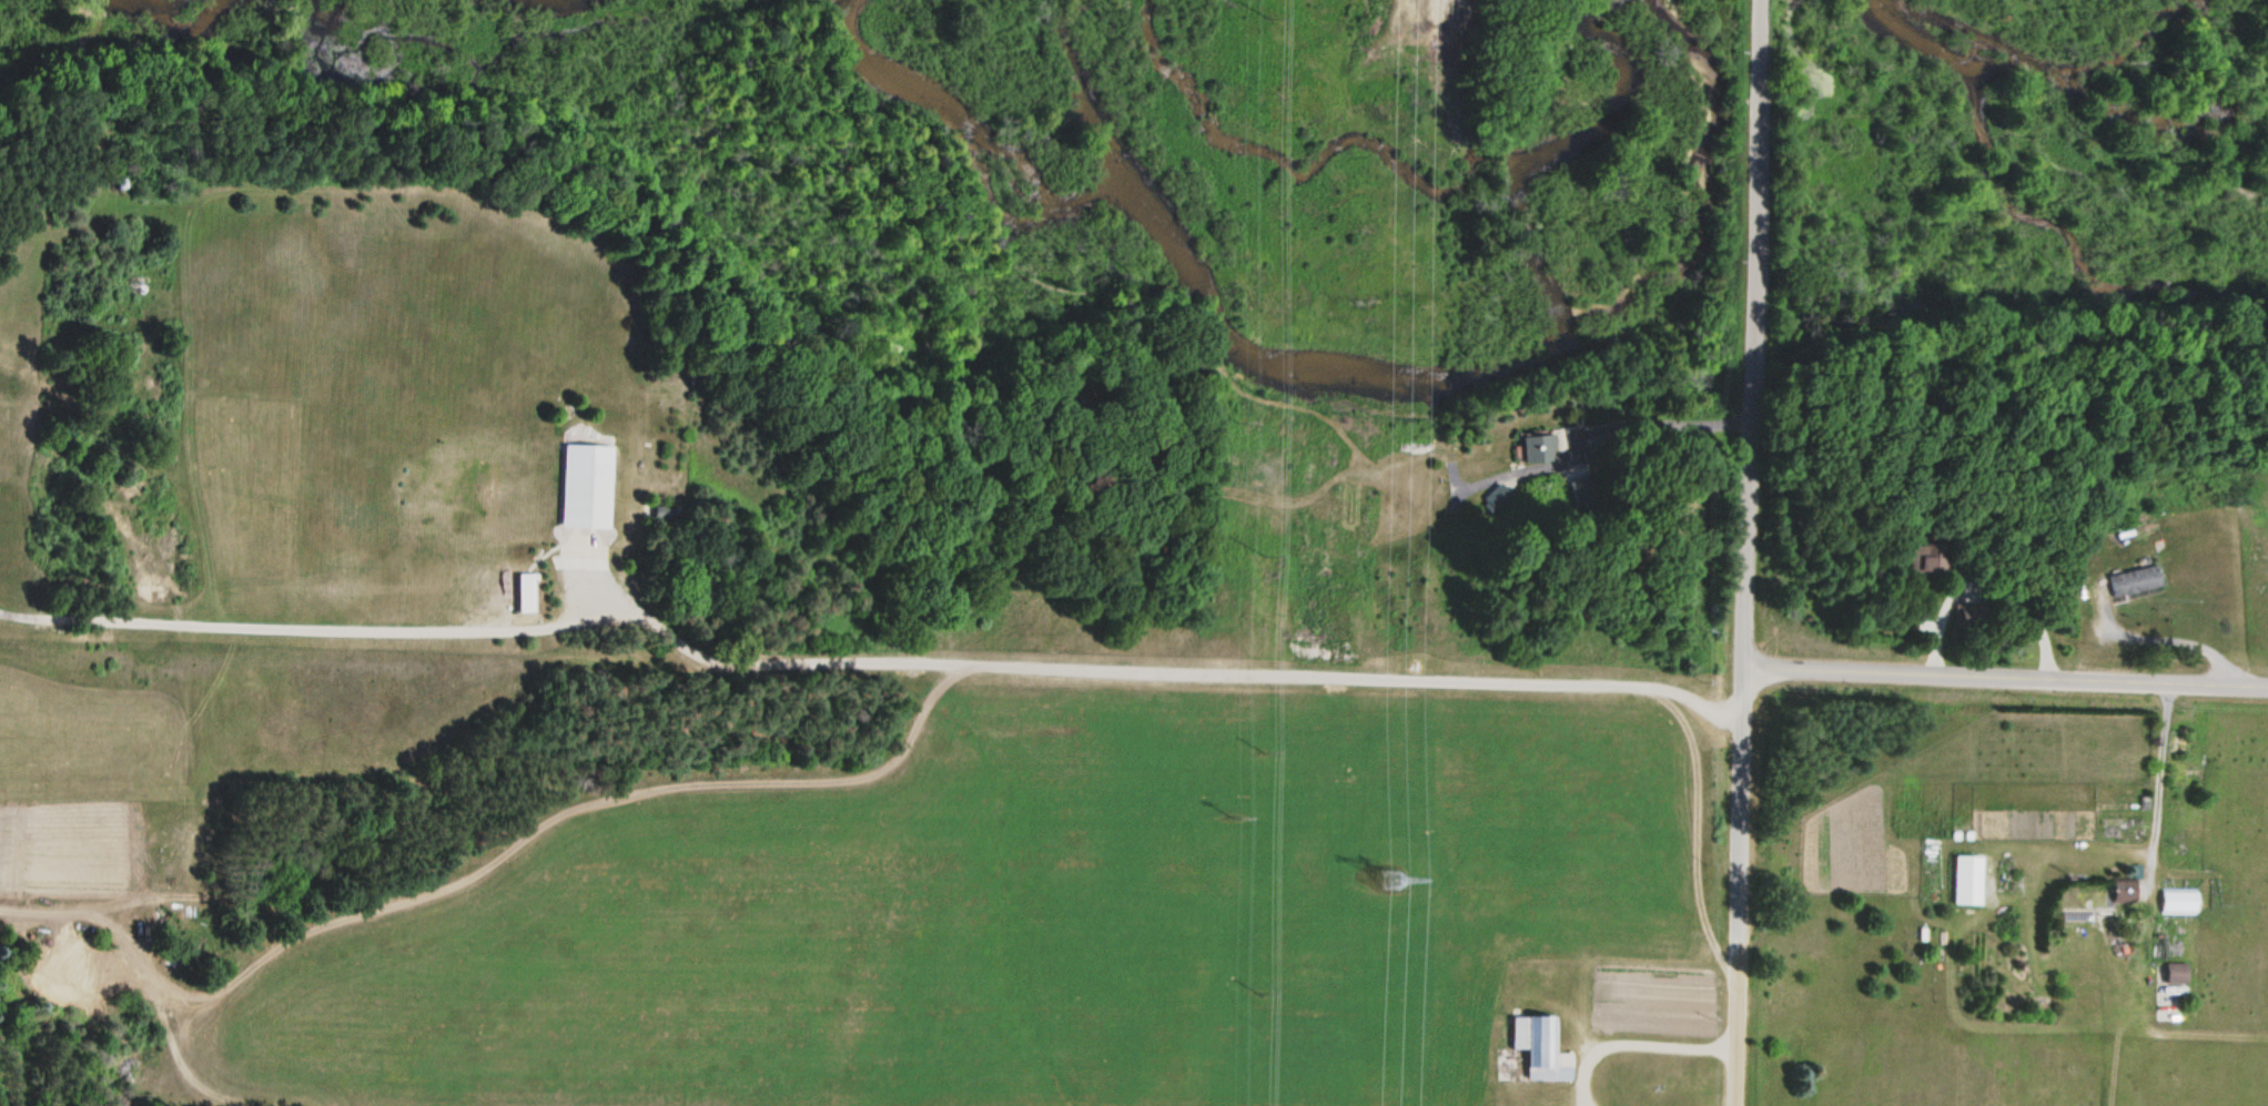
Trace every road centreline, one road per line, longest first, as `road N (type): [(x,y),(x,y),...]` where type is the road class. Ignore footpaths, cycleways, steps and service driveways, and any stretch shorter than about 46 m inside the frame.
road 1 (residential): [(1729,1105),(1756,80)]
road 2 (residential): [(2267,685),(1737,664)]

